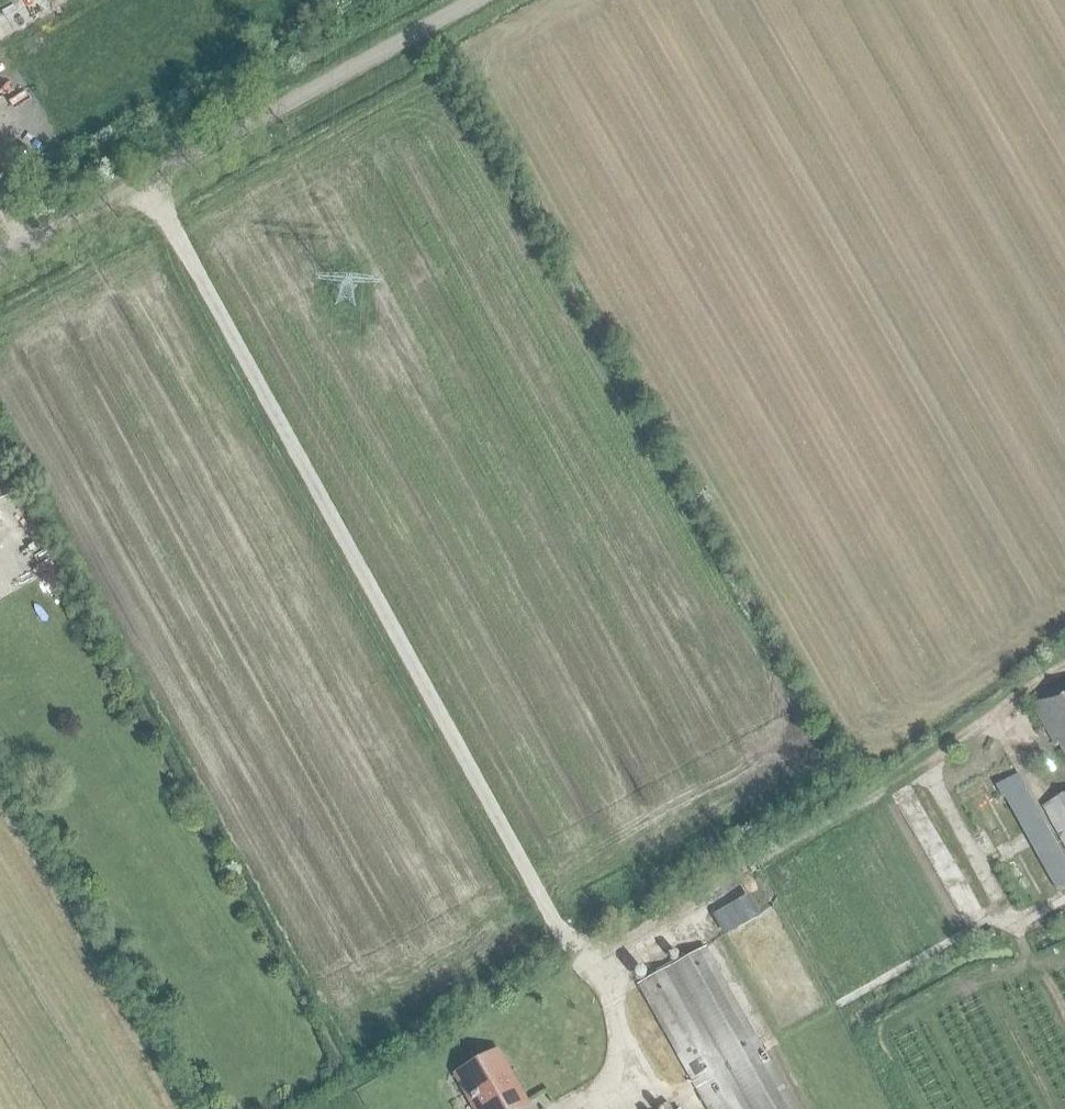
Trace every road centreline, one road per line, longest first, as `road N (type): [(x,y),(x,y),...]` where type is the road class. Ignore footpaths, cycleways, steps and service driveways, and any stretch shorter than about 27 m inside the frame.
road 1 (unclassified): [(0,257),(471,0)]

